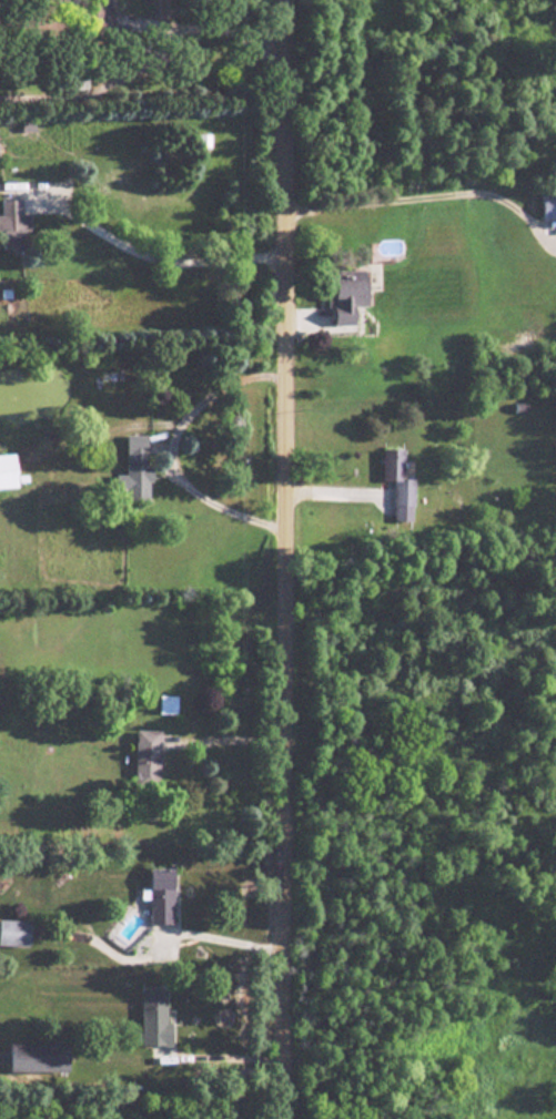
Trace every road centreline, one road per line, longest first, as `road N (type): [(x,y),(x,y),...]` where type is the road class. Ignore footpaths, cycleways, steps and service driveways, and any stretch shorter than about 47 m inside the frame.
road 1 (residential): [(283,1118),(284,0)]

